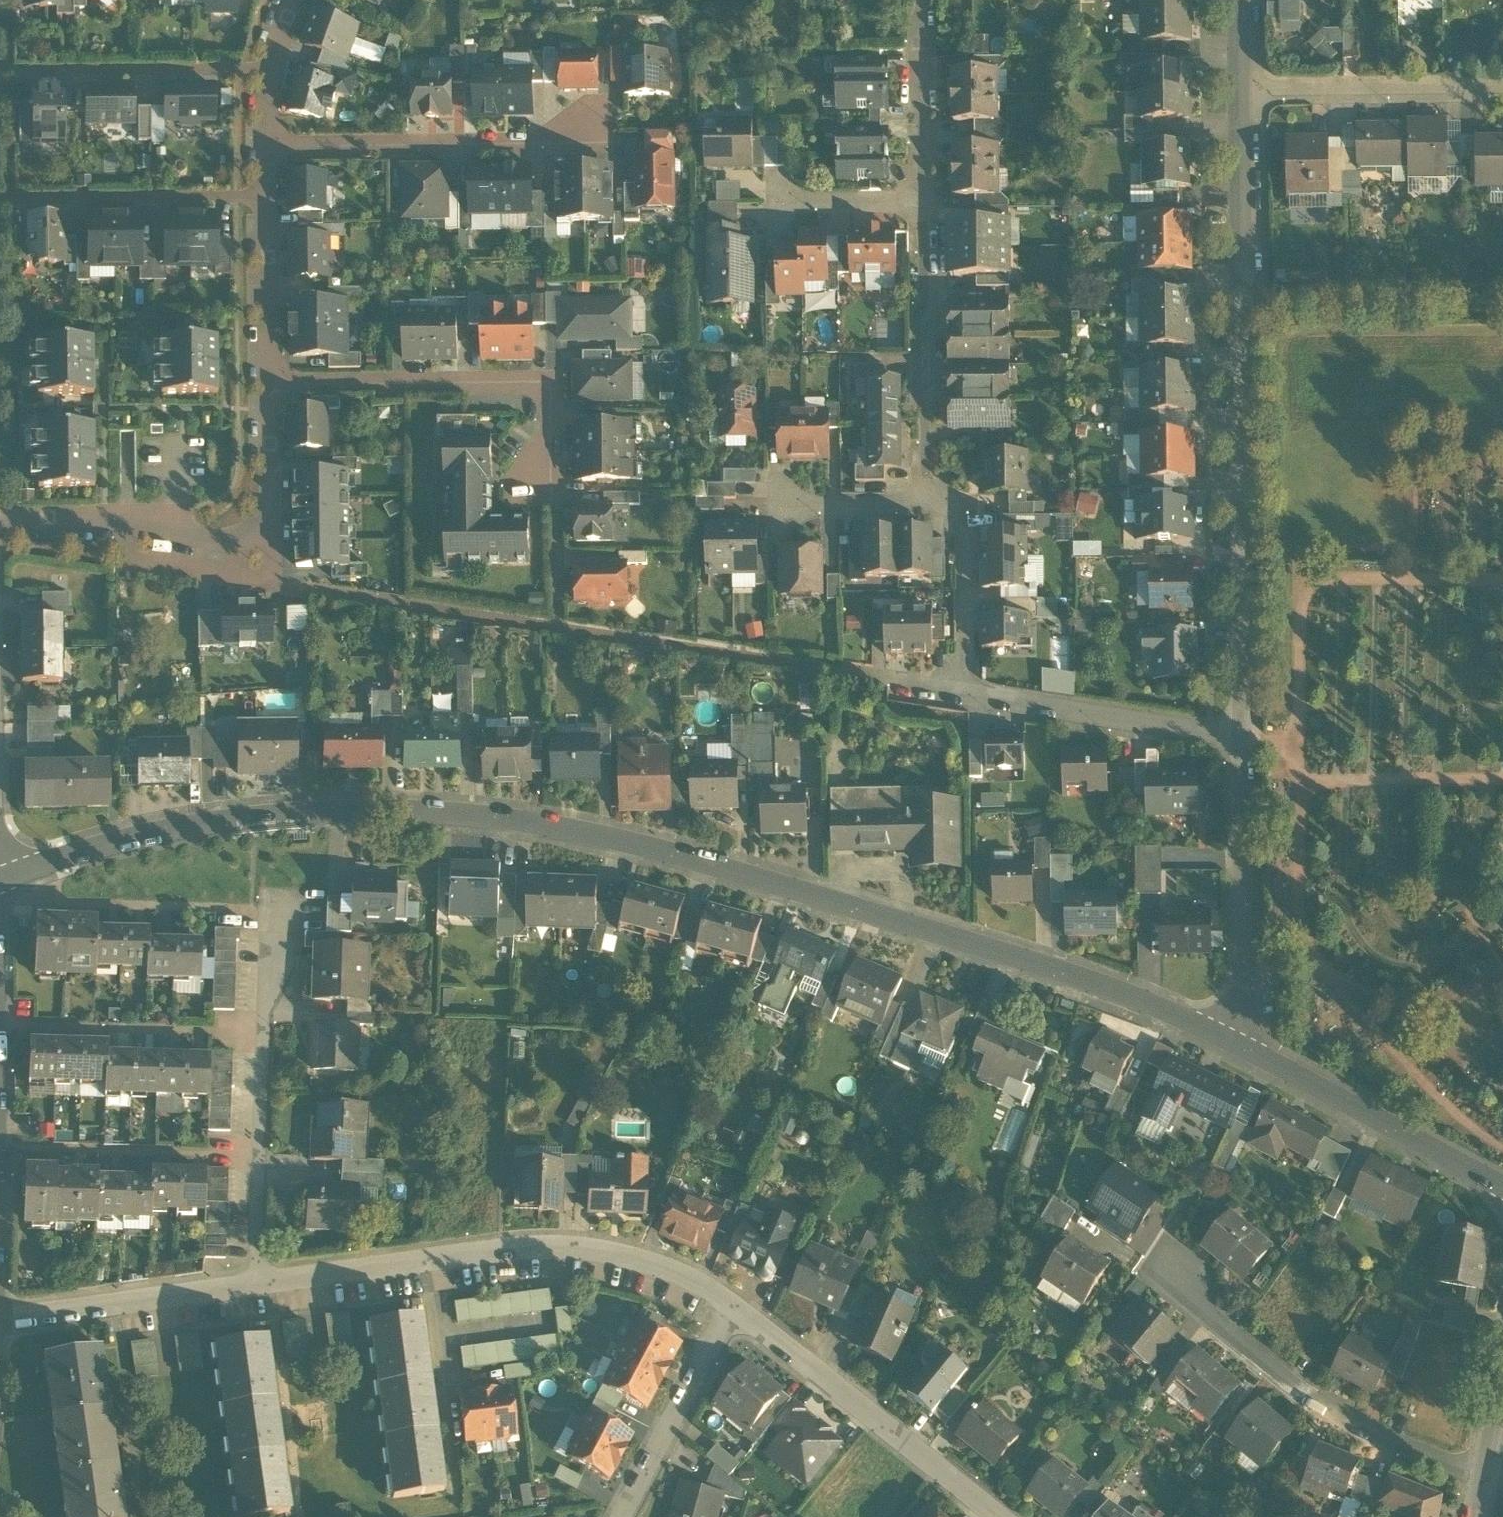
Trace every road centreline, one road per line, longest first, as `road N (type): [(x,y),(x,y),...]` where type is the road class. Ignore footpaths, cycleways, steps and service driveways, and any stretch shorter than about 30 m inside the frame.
road 1 (residential): [(1231,1041),(1100,989),(742,876),(581,831),(491,817),(399,810),(253,819),(129,841),(0,884)]
road 2 (residential): [(1250,95),(1236,299),(1239,738)]
road 3 (residential): [(262,386),(558,382),(561,630)]
road 4 (residential): [(264,1283),(541,1246),(618,1254),(681,1272),(734,1304)]
road 5 (residential): [(0,524),(218,542),(267,520),(262,386)]
road 6 (residential): [(1483,1480),(1303,1399),(1162,1271)]
road 7 (residential): [(277,927),(259,1155),(264,1283)]
road 8 (residential): [(734,1304),(995,1516)]
road 9 (residential): [(261,146),(534,143),(584,130)]
road 10 (residential): [(1502,1192),(1231,1041)]
road 11 (residential): [(1239,738),(1242,959),(1231,1041)]
road 12 (residential): [(929,505),(921,202)]
road 13 (residential): [(1239,738),(962,693)]
road 14 (residential): [(0,1320),(264,1283)]
road 15 (track): [(1236,299),(1502,298)]
road 16 (residential): [(1250,95),(1502,91)]
road 17 (residential): [(263,69),(16,71)]
road 18 (residential): [(734,1304),(622,1516)]
road 19 (residential): [(258,196),(21,200)]
road 20 (residential): [(962,693),(960,505),(929,505)]
road 21 (residential): [(921,202),(921,0)]
road 22 (residential): [(262,386),(258,196)]
road 23 (residential): [(929,505),(783,506)]
road 24 (residential): [(921,202),(784,203)]

